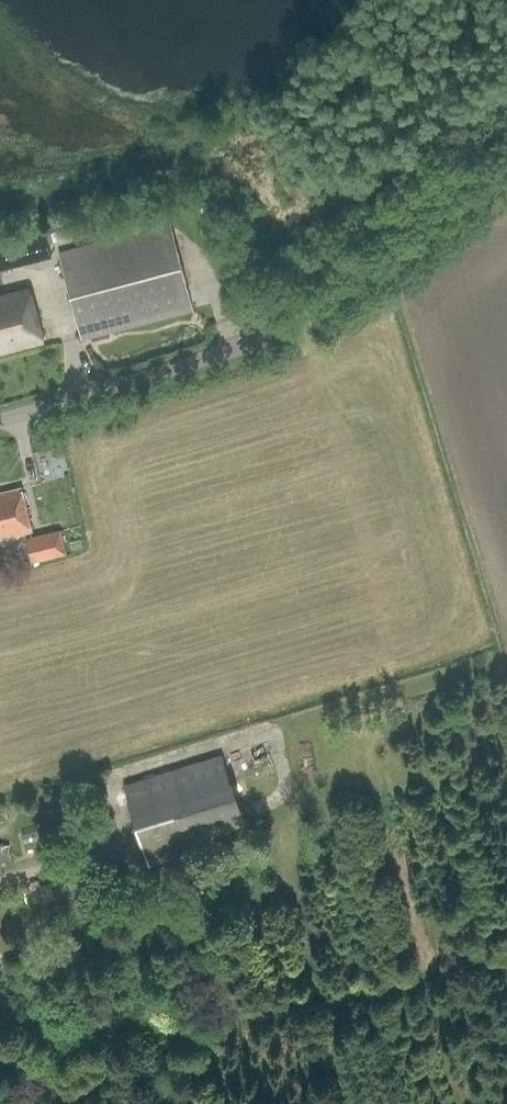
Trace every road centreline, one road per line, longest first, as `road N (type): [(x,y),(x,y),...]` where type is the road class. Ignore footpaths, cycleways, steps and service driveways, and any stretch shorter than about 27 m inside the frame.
road 1 (unclassified): [(0,421),(297,323),(506,173)]

